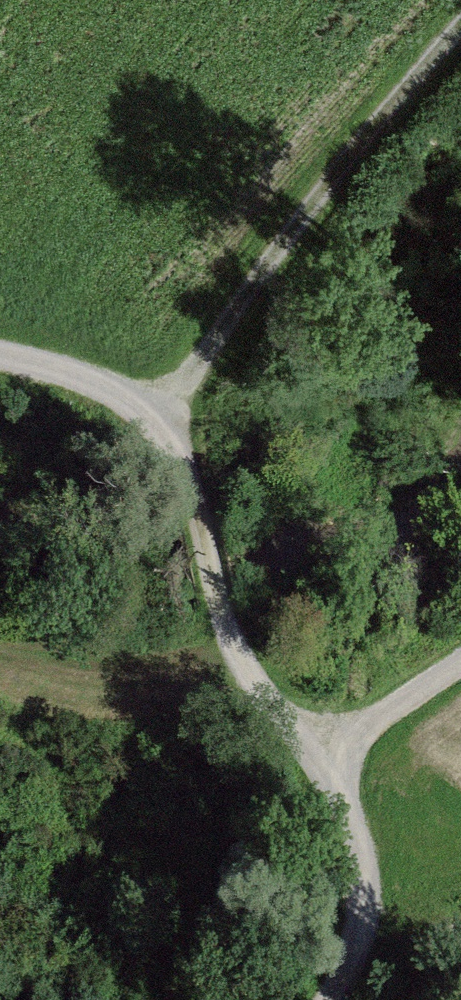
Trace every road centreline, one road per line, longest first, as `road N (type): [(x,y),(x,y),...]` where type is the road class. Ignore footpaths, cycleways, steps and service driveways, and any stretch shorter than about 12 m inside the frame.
road 1 (track): [(0,354),(63,369),(152,419),(200,509),(234,664),(318,749)]
road 2 (track): [(152,419),(460,22)]
road 3 (track): [(318,749),(365,859),(359,952),(324,999)]
road 4 (track): [(460,653),(318,749)]

